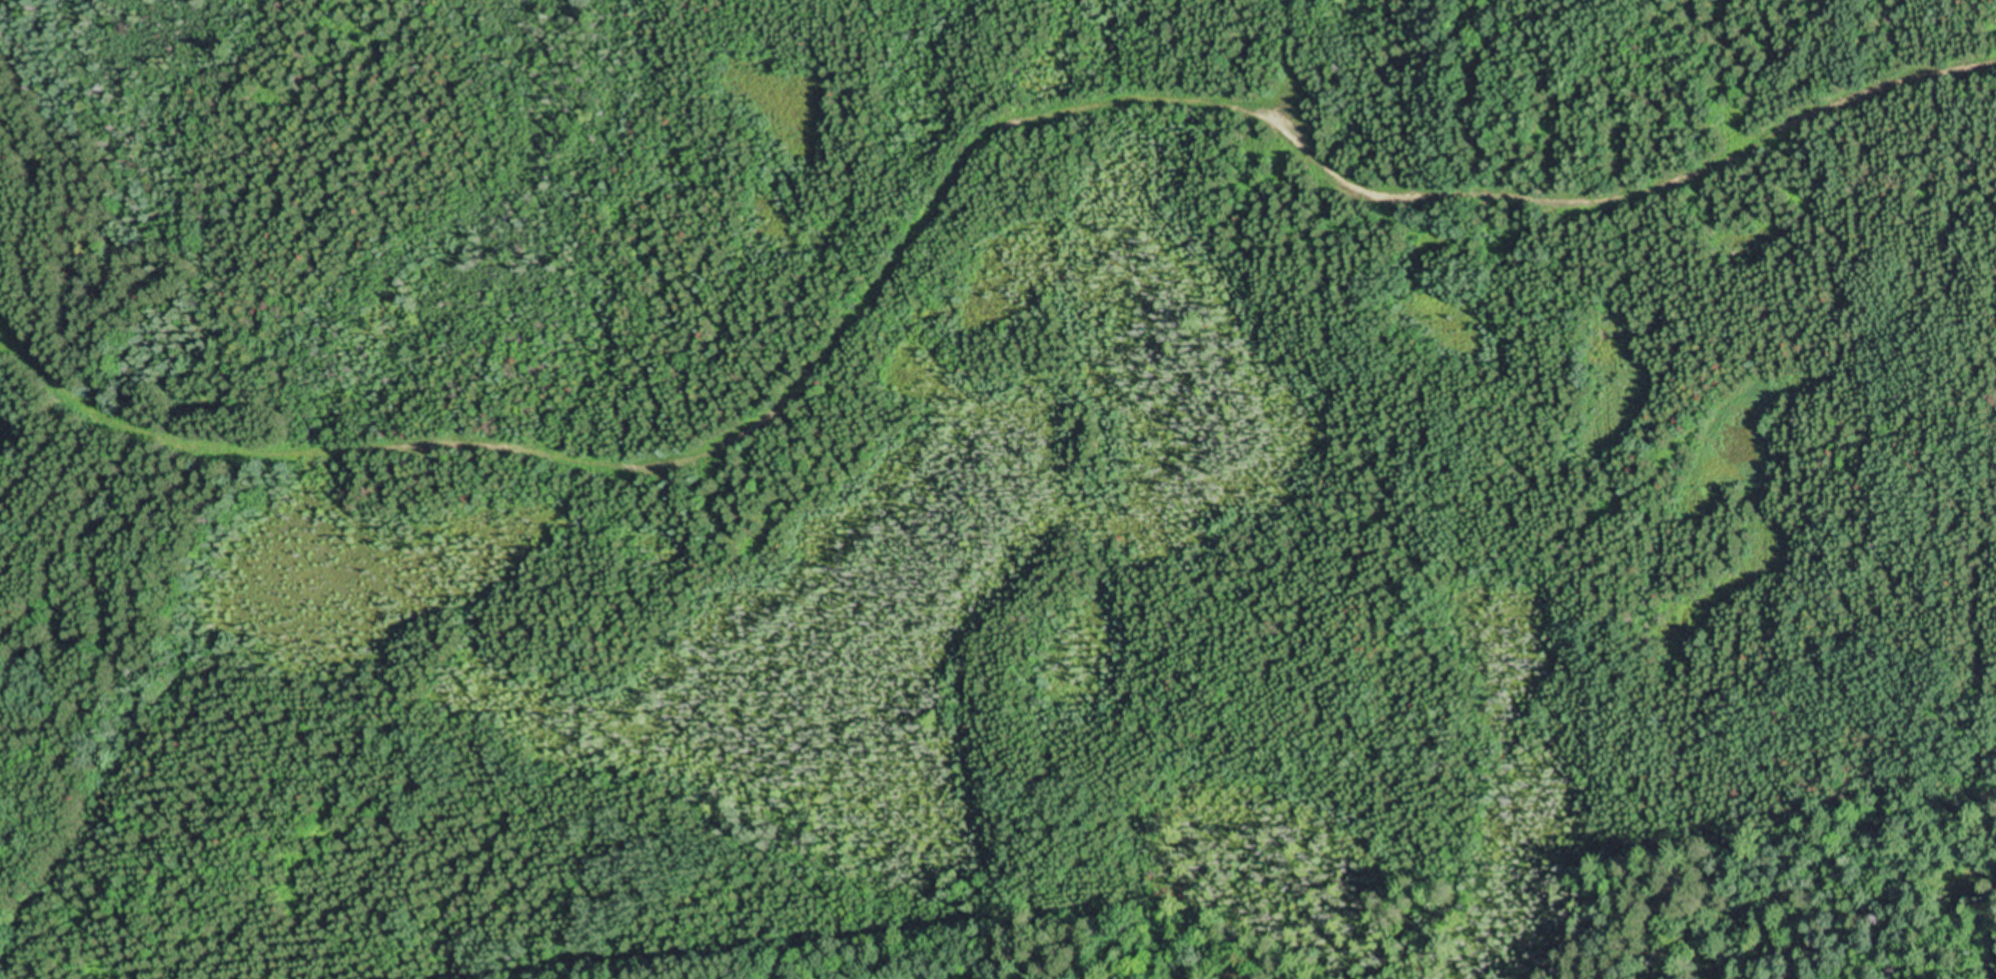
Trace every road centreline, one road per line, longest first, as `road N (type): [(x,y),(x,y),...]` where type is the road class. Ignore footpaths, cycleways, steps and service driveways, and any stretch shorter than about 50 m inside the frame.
road 1 (residential): [(370,446),(522,458),(734,440),(801,385),(916,215),(1105,124),(1232,130),(1414,203),(1621,192),(1995,51)]
road 2 (residential): [(370,446),(277,442),(162,415),(93,362),(33,246),(0,137)]

